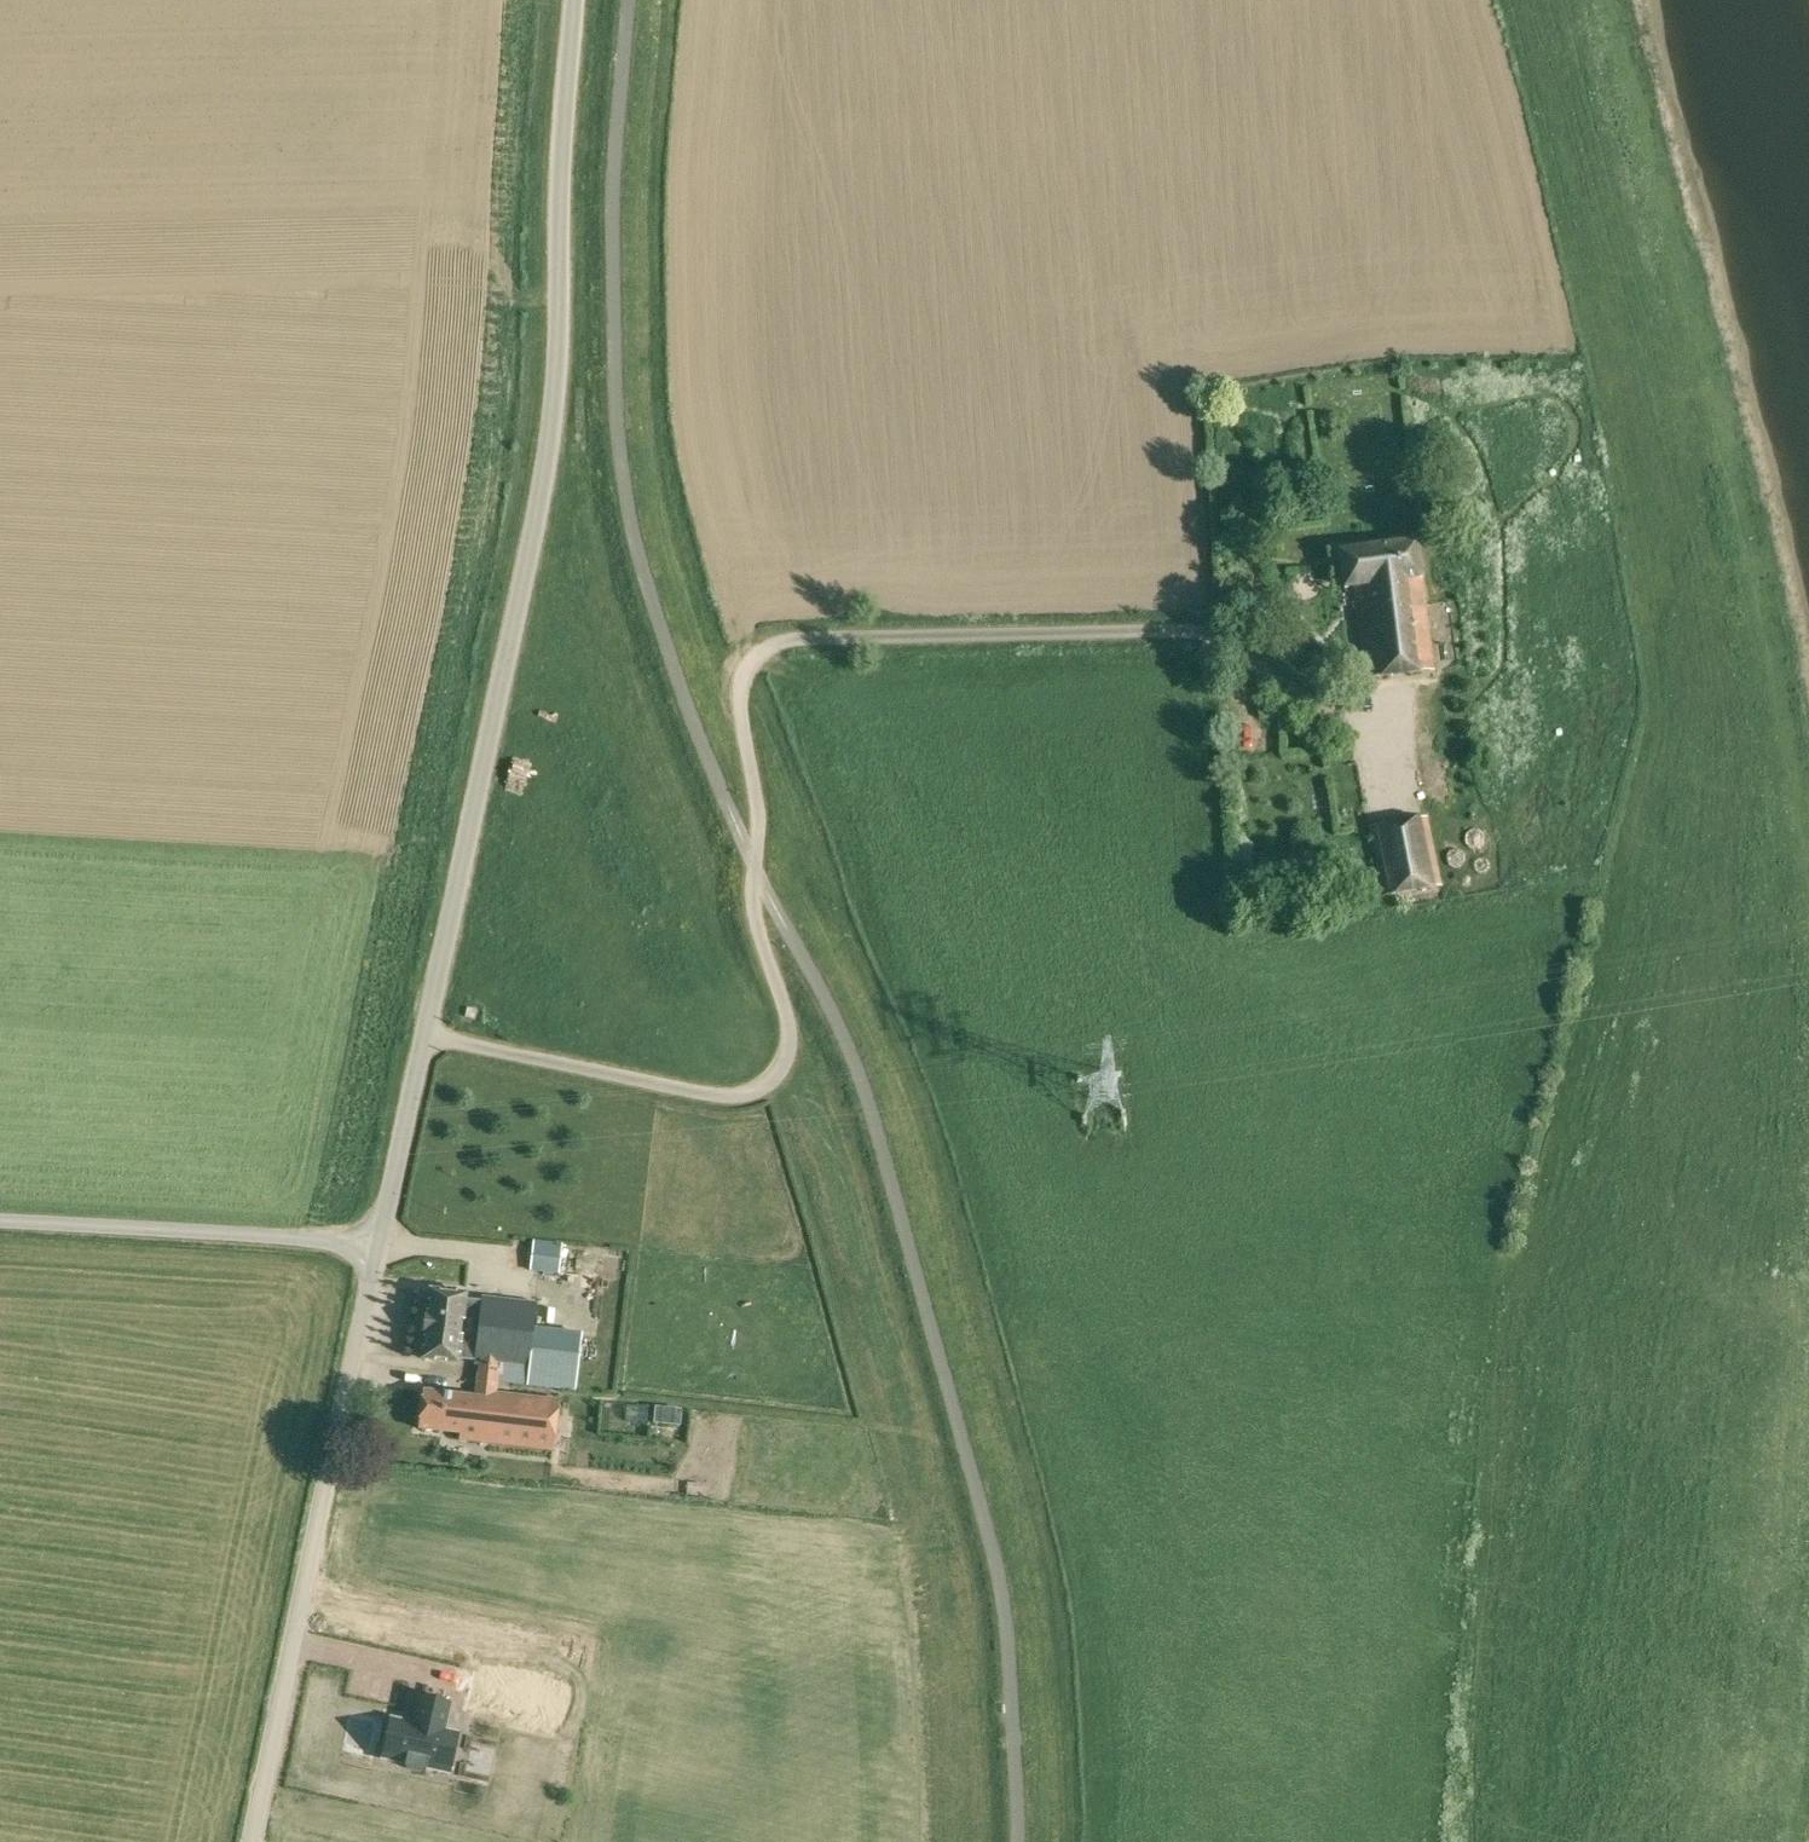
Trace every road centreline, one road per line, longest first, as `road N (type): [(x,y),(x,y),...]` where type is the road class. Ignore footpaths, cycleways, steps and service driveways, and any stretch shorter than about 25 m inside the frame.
road 1 (unclassified): [(251,1841),(540,506),(554,416),(574,0)]

